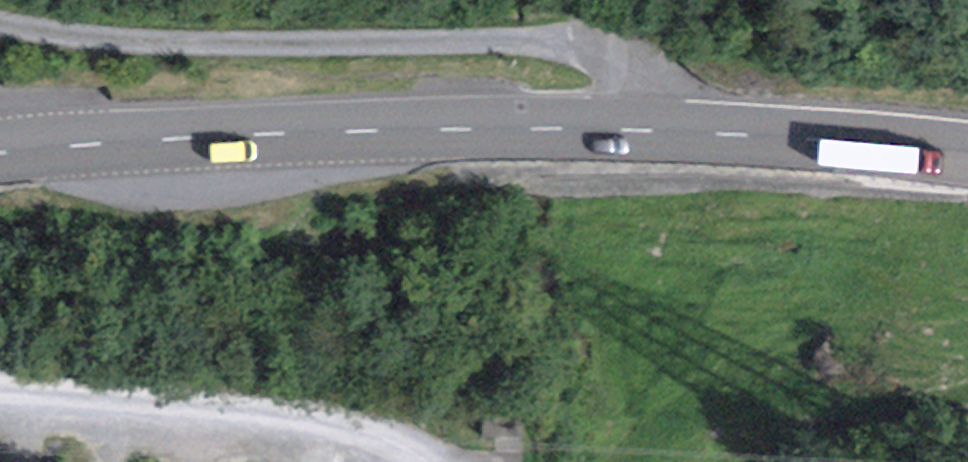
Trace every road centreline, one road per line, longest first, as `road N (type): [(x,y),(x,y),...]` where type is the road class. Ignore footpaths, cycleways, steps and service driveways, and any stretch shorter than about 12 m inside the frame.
road 1 (secondary): [(0,152),(280,134),(666,127),(967,154)]
road 2 (track): [(0,18),(145,38),(578,39),(612,51),(639,74),(666,127)]
road 3 (track): [(410,448),(335,419),(0,385)]

